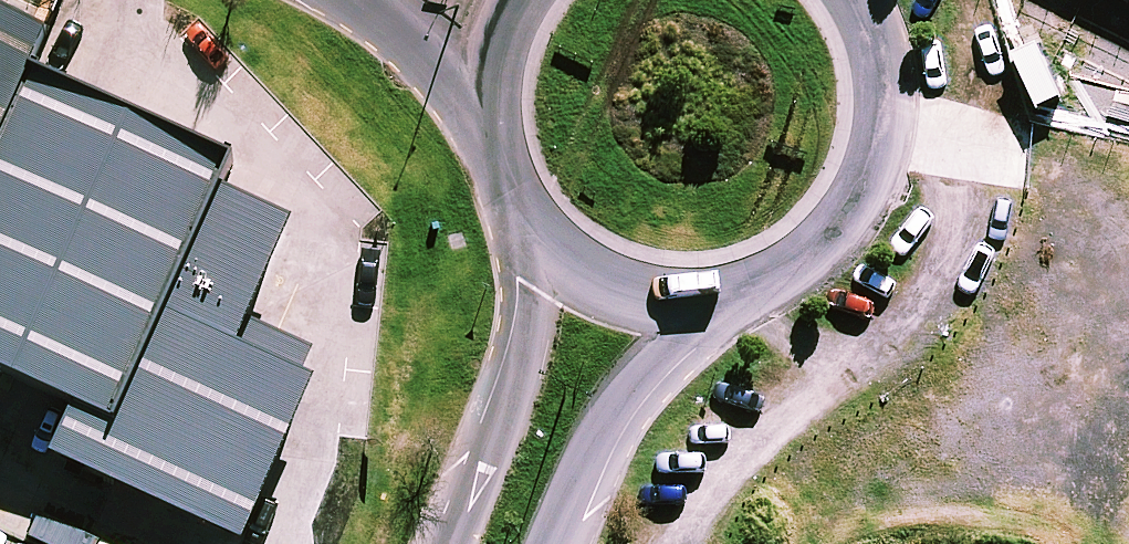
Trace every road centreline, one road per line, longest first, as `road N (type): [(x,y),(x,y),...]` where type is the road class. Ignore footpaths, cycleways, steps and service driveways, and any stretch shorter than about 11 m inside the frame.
road 1 (secondary): [(855,0),(880,68),(883,107),(878,146),(846,217),(789,270),(716,298),(677,301)]
road 2 (secondary): [(463,543),(529,376),(552,255)]
road 3 (secondary): [(677,301),(545,543)]
road 4 (secondary): [(552,255),(504,193),(484,132),(485,68),(500,17)]
road 5 (secondary): [(677,301),(620,291),(552,255)]

